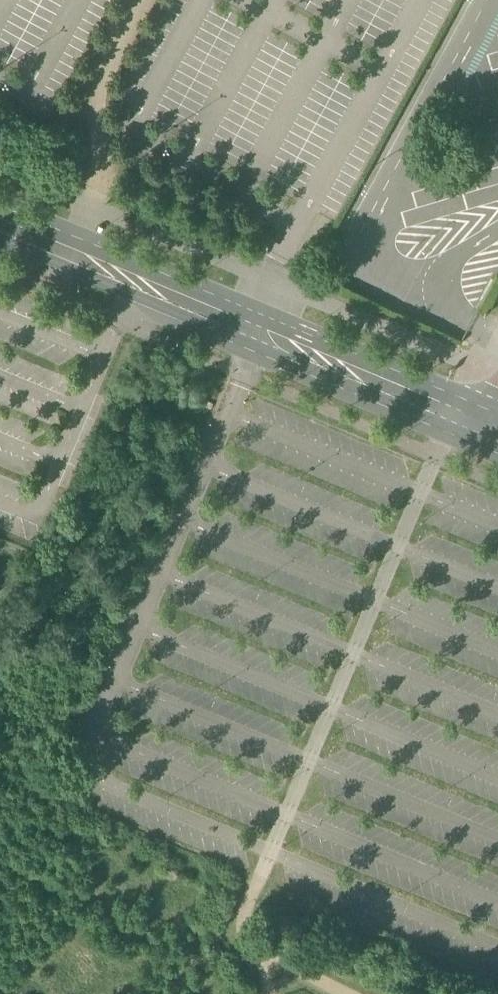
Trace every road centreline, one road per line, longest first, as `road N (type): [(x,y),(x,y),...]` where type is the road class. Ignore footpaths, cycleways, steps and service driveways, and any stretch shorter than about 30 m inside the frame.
road 1 (unclassified): [(497,414),(0,207)]
road 2 (unclassified): [(0,241),(487,449)]

